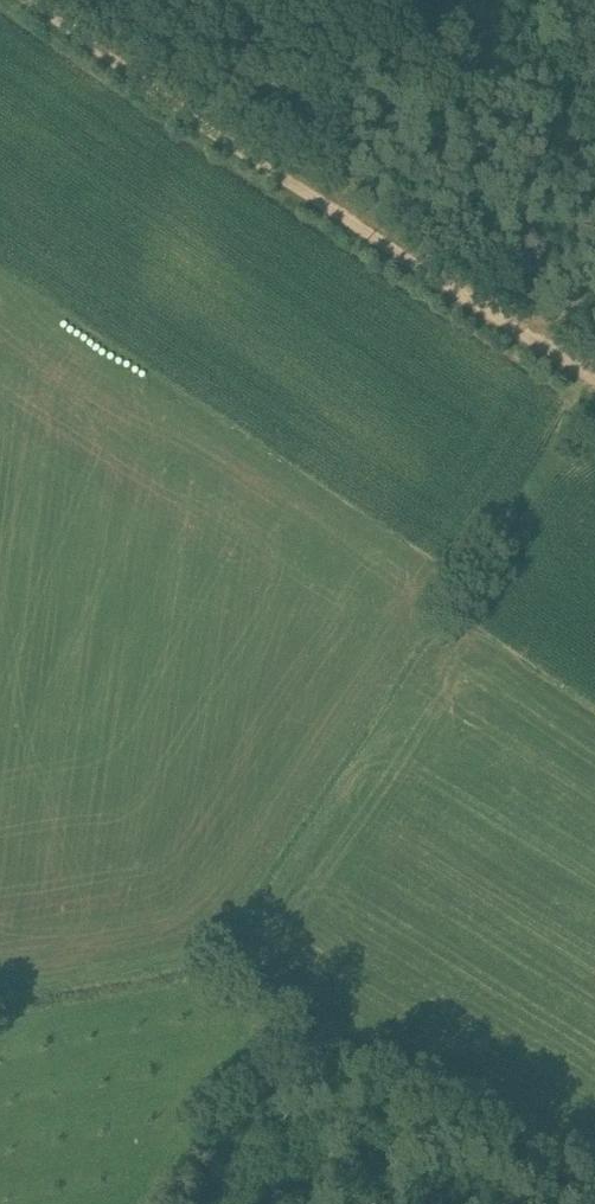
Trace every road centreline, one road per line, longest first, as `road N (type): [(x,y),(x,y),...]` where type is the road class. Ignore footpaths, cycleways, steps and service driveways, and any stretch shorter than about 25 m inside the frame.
road 1 (track): [(25,0),(594,377)]

